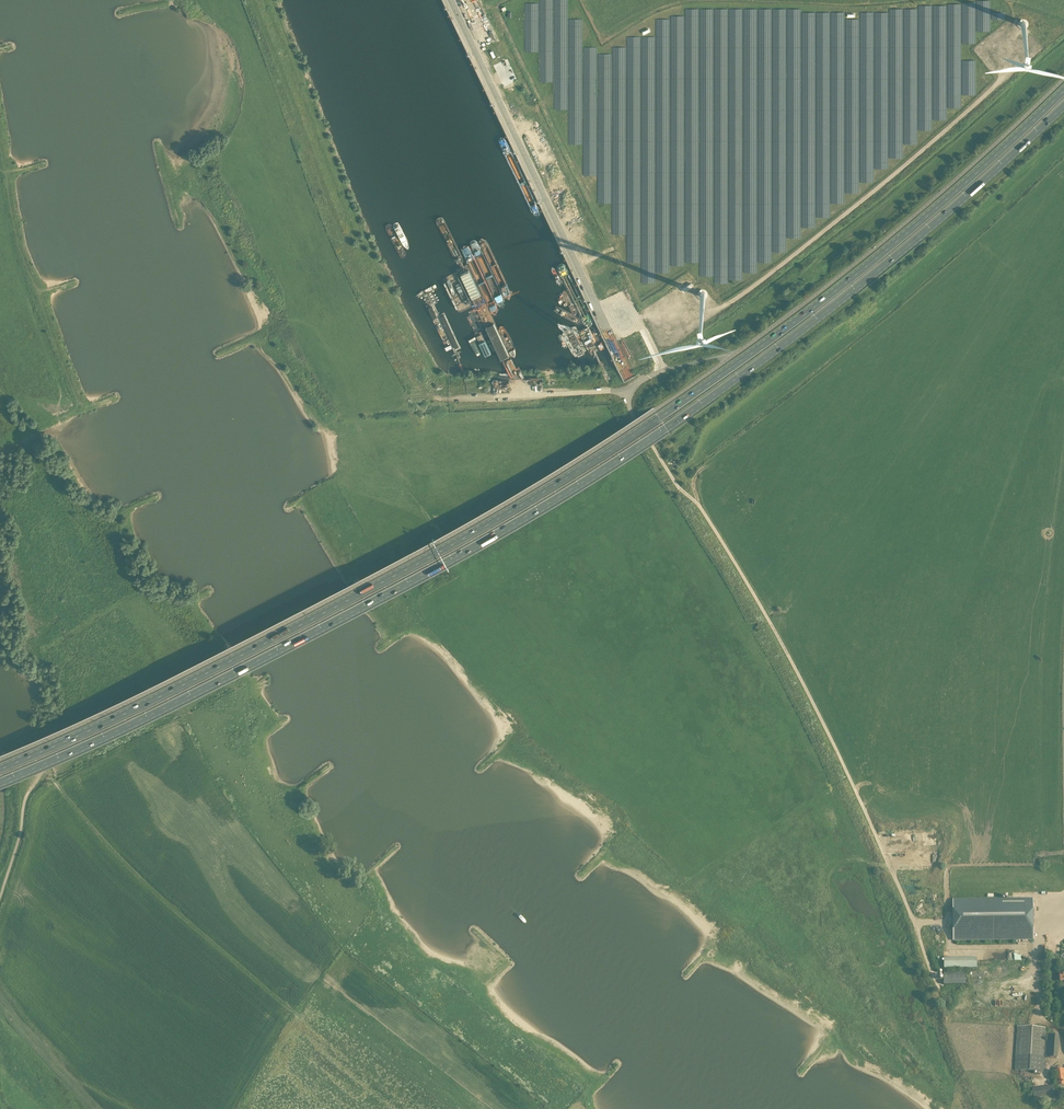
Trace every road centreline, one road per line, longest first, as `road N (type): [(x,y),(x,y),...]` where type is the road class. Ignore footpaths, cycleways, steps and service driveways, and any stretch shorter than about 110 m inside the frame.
road 1 (trunk): [(0,781),(426,569),(665,428),(871,275),(1063,103)]
road 2 (trunk): [(1063,90),(816,306),(579,469),(420,559),(0,768)]
road 3 (track): [(297,1014),(168,905),(53,778),(38,778),(28,793)]
road 4 (unclassified): [(600,312),(451,0)]
road 5 (unclassified): [(644,327),(663,366),(634,387),(450,399)]

